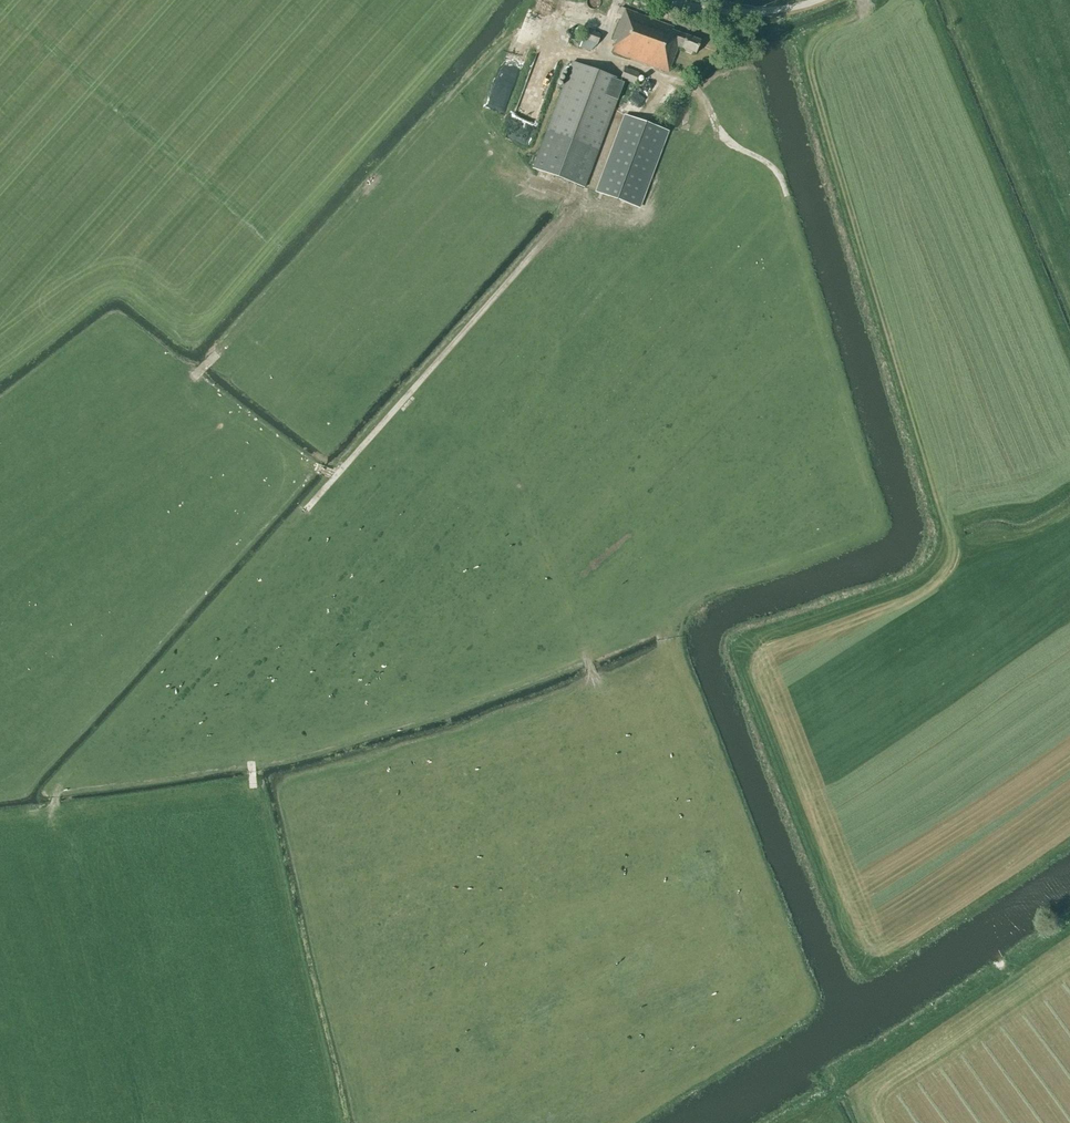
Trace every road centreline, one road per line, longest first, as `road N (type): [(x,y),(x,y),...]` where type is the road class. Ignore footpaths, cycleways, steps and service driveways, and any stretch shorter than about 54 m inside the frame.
road 1 (track): [(864,0),(864,16),(826,33),(814,77),(950,516),(949,547),(936,571),(892,598),(772,640),(756,687),(867,967)]

